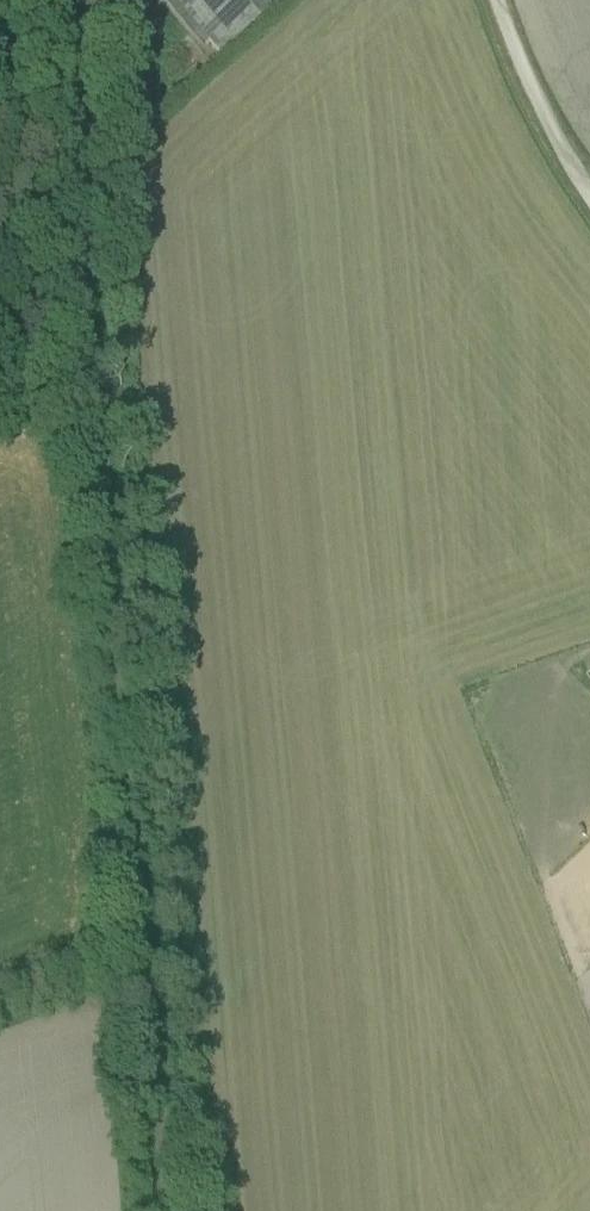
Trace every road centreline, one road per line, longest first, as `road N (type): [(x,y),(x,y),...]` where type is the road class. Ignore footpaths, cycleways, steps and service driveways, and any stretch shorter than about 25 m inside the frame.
road 1 (track): [(589,190),(560,145),(495,0)]

